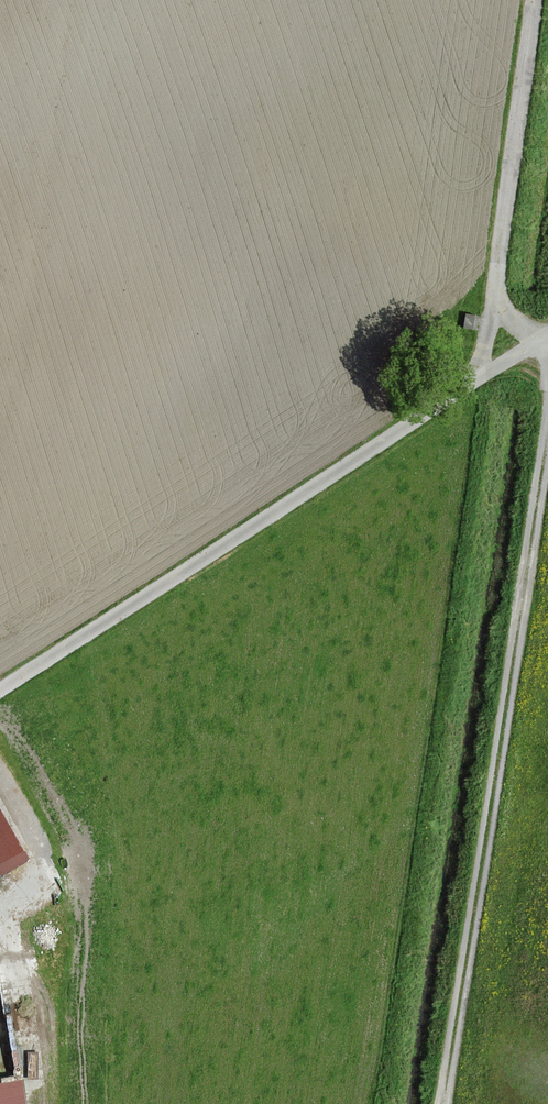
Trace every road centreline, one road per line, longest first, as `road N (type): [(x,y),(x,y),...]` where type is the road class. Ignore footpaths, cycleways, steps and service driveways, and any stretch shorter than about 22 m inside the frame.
road 1 (track): [(442,1103),(547,415)]
road 2 (track): [(0,690),(547,337)]
road 3 (track): [(481,377),(531,0)]

